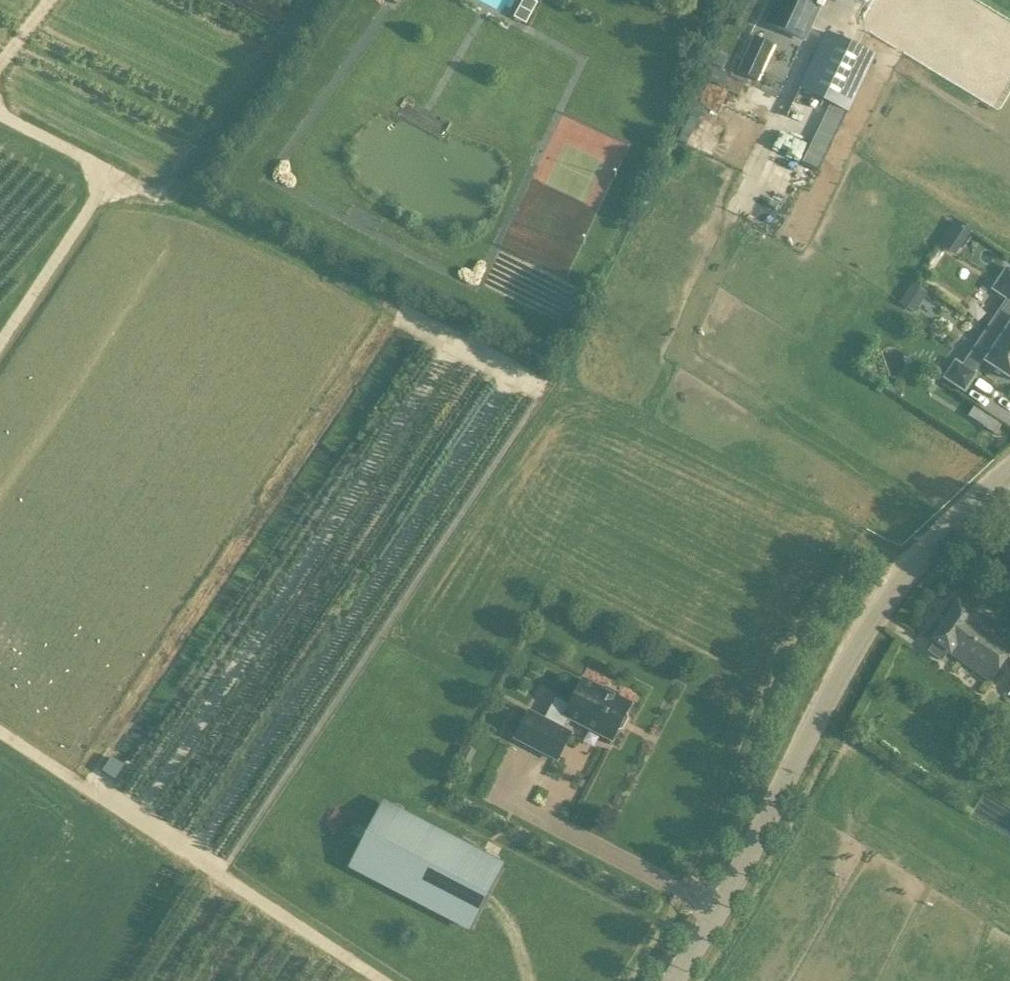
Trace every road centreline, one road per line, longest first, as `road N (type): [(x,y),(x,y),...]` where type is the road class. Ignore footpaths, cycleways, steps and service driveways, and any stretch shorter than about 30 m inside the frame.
road 1 (track): [(0,344),(114,172),(404,311),(534,386)]
road 2 (unclassified): [(673,980),(721,909),(855,640),(918,551),(1009,465)]
road 3 (track): [(383,980),(0,730)]

